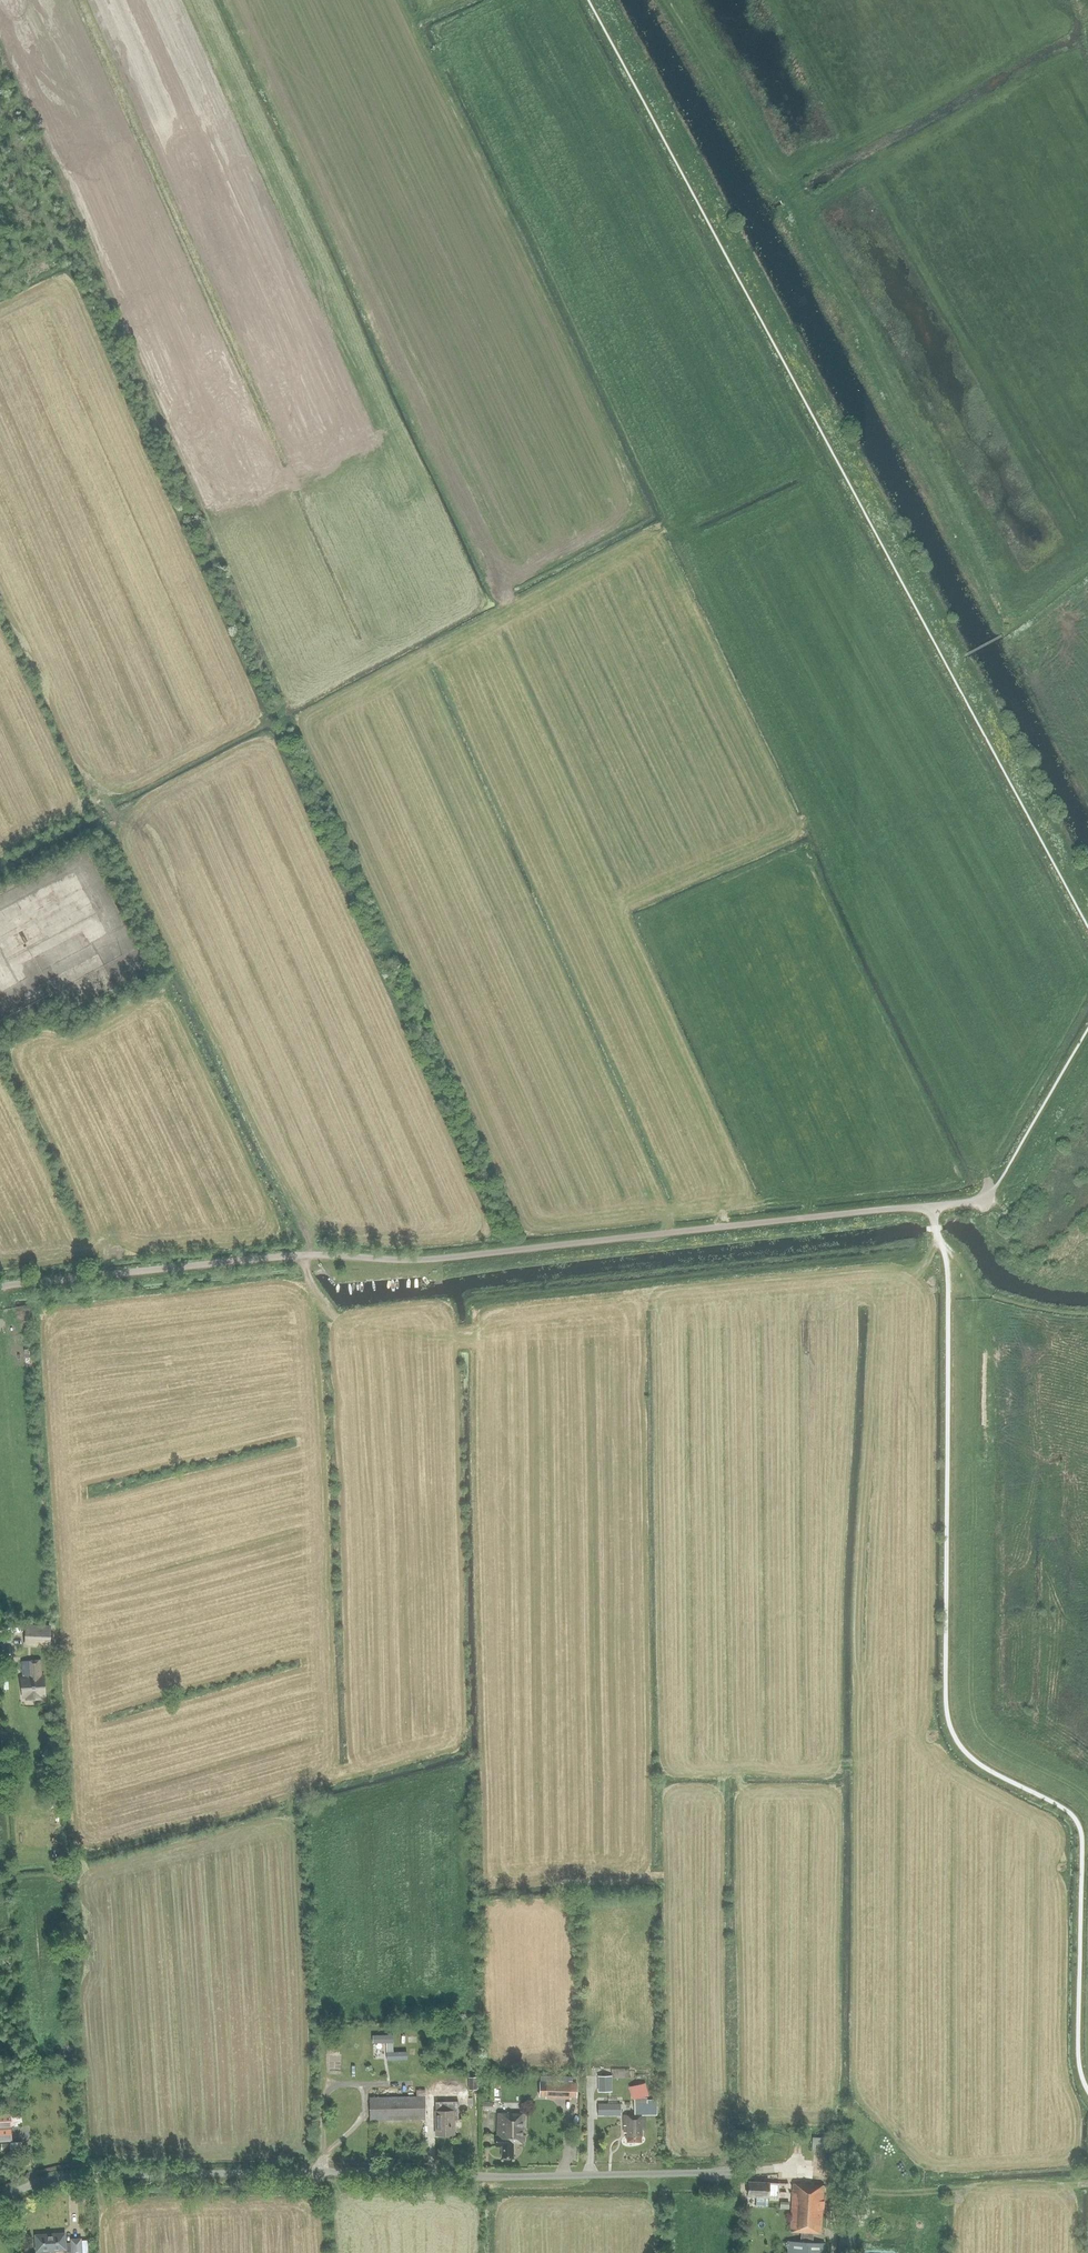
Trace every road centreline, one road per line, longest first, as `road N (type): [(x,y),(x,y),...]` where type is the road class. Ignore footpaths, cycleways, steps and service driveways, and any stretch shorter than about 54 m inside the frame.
road 1 (unclassified): [(0,1285),(296,1255),(425,1260),(989,1199)]
road 2 (unclassified): [(0,2198),(59,2178),(143,2174),(740,2171)]

